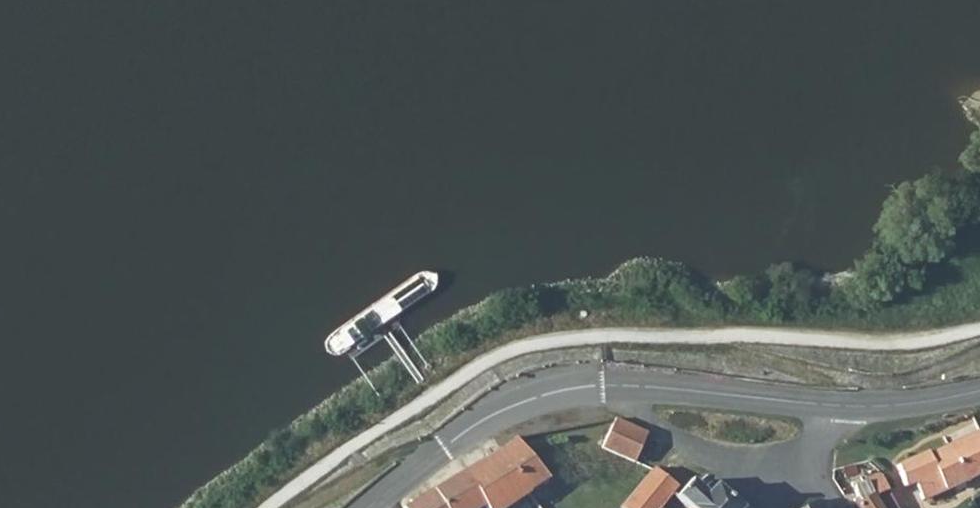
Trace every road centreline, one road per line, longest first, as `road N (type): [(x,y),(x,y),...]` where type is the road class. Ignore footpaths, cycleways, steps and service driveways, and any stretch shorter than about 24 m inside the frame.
road 1 (secondary): [(633,385),(586,385),(522,400),(483,418),(368,507)]
road 2 (residential): [(633,385),(640,413),(704,457),(815,477)]
road 3 (secondary): [(830,405),(633,385)]
road 4 (secondary): [(979,390),(830,405)]

